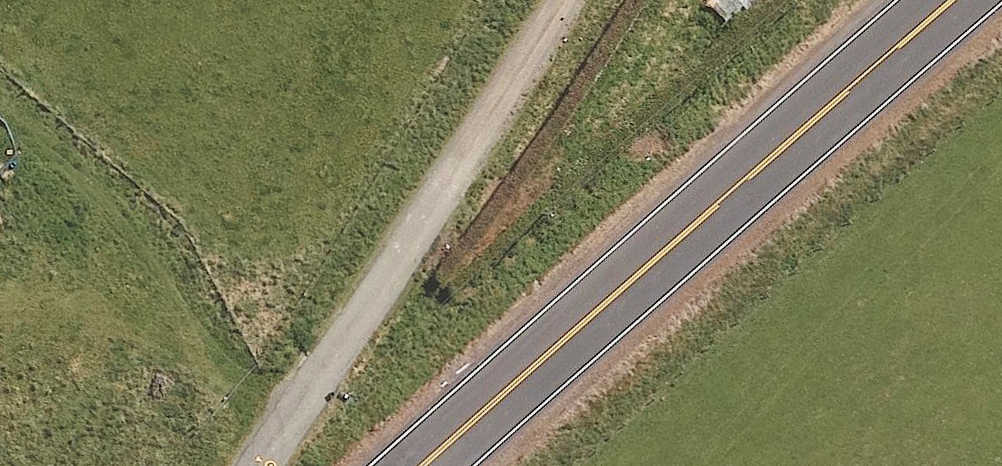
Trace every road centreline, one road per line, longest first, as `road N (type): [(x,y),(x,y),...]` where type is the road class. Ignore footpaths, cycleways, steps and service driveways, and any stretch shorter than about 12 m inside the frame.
road 1 (unclassified): [(423,465),(951,0)]
road 2 (unclassified): [(545,0),(258,465)]

